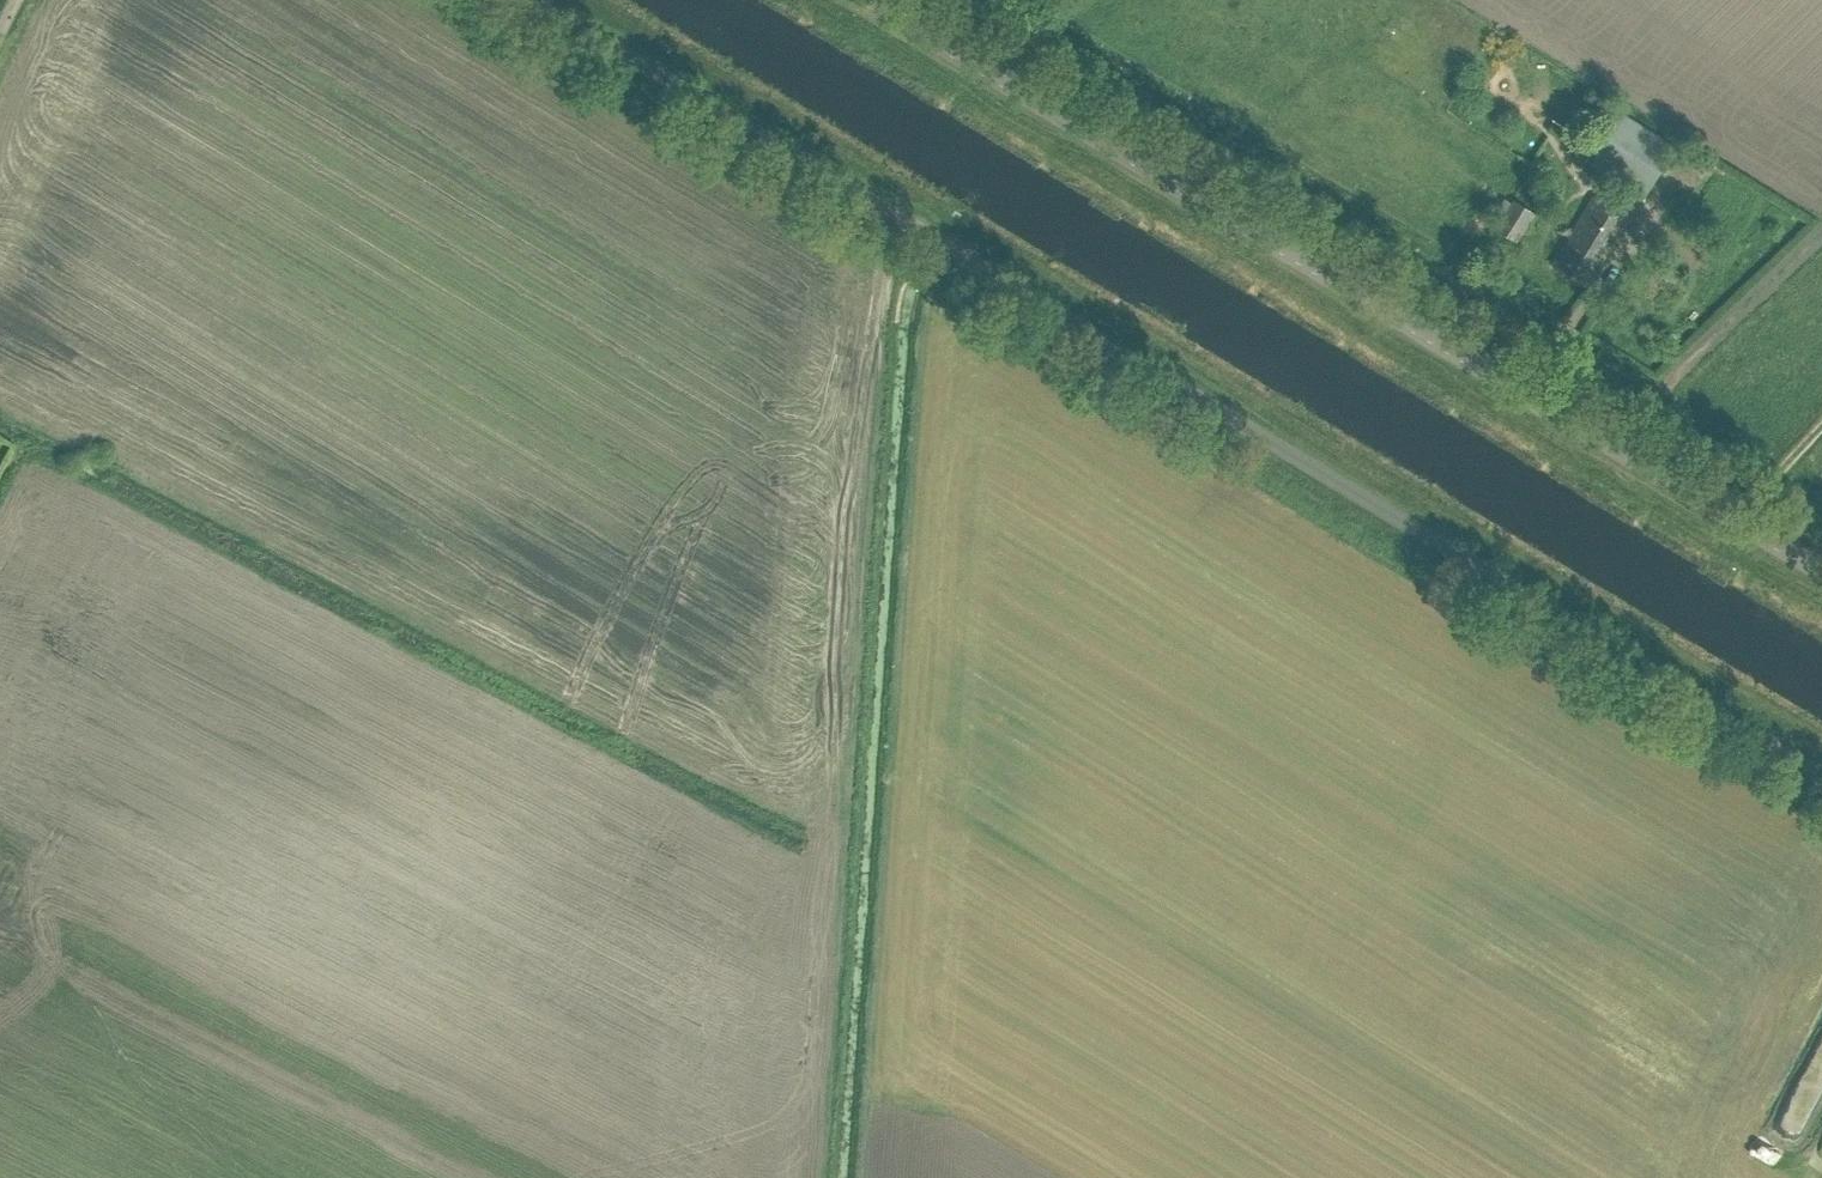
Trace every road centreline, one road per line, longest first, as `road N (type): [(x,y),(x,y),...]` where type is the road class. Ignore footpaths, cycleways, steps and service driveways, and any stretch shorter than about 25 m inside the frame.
road 1 (unclassified): [(1821,772),(539,0)]
road 2 (tertiary): [(1821,567),(871,0)]
road 3 (track): [(1607,442),(1821,228)]
road 4 (track): [(1737,516),(1821,427)]

